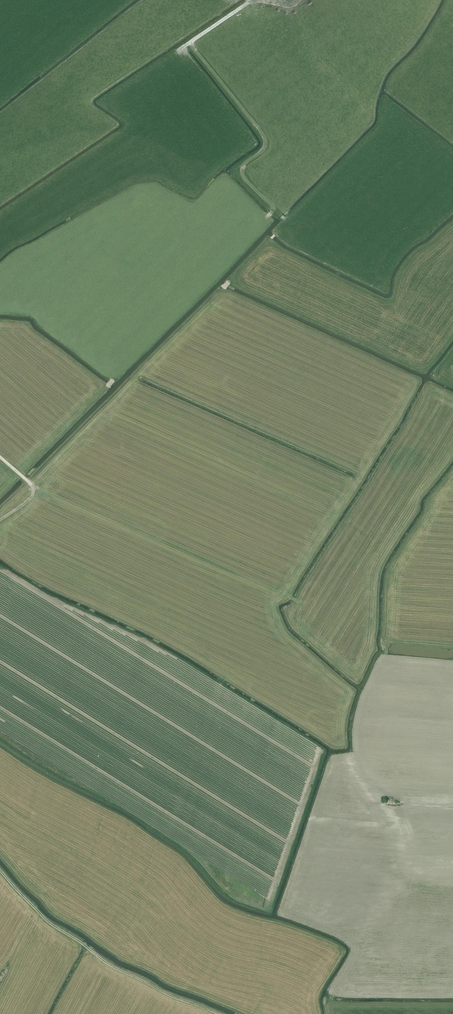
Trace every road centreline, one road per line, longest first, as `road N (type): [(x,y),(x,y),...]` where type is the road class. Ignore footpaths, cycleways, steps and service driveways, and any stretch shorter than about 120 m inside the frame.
road 1 (track): [(0,871),(43,918),(105,963),(219,1013)]

